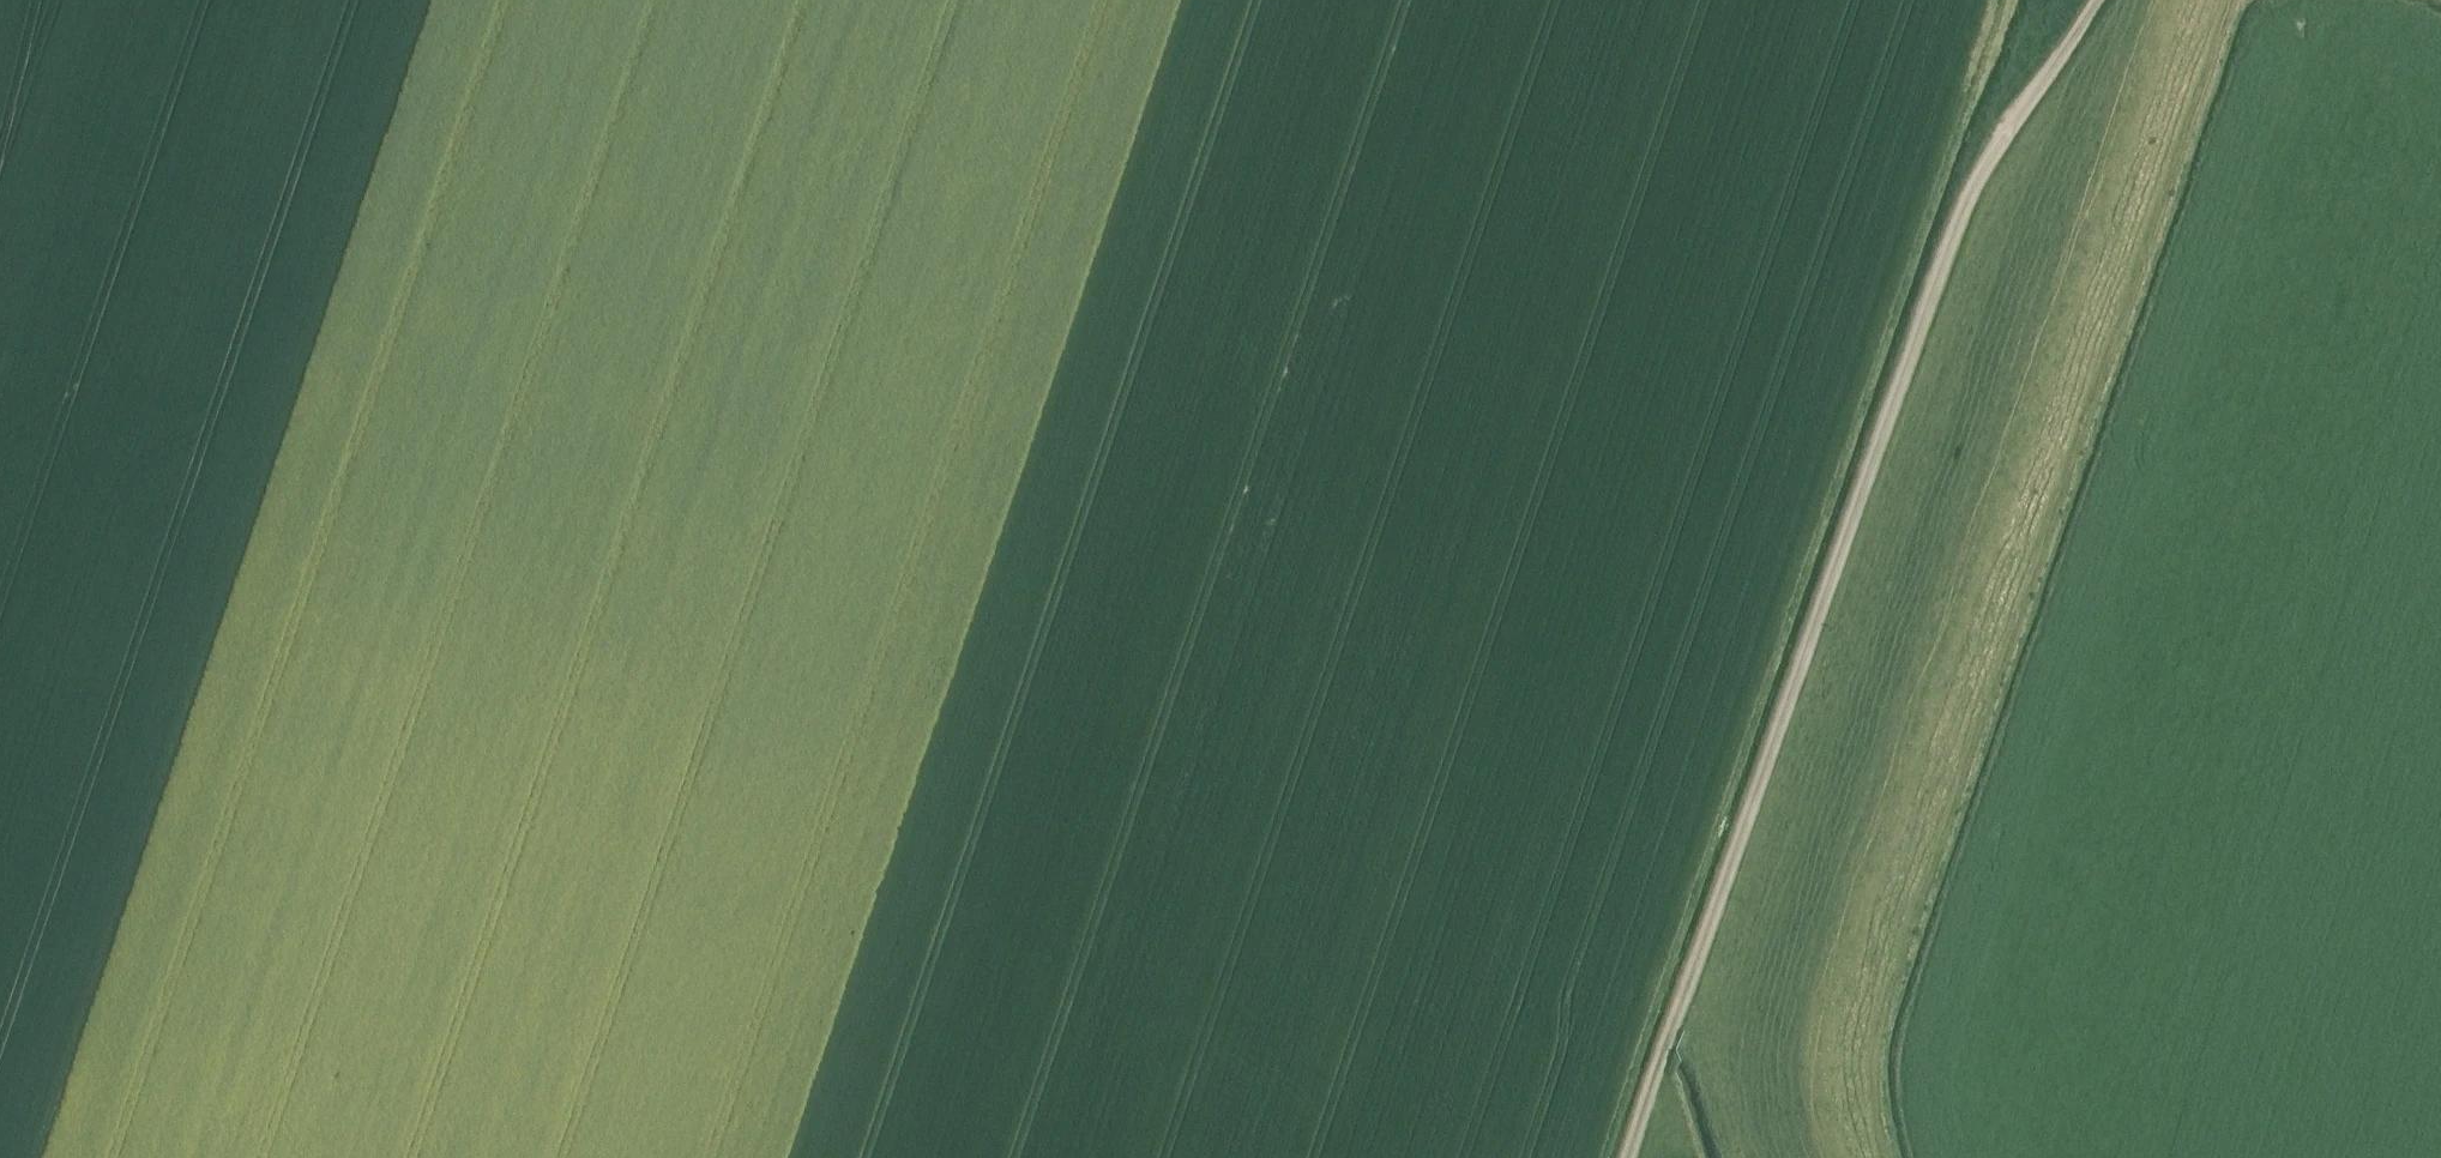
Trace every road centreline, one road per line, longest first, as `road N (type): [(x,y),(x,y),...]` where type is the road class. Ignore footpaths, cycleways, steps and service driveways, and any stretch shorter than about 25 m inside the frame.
road 1 (track): [(2102,0),(2012,124),(1951,249),(1633,1157)]

